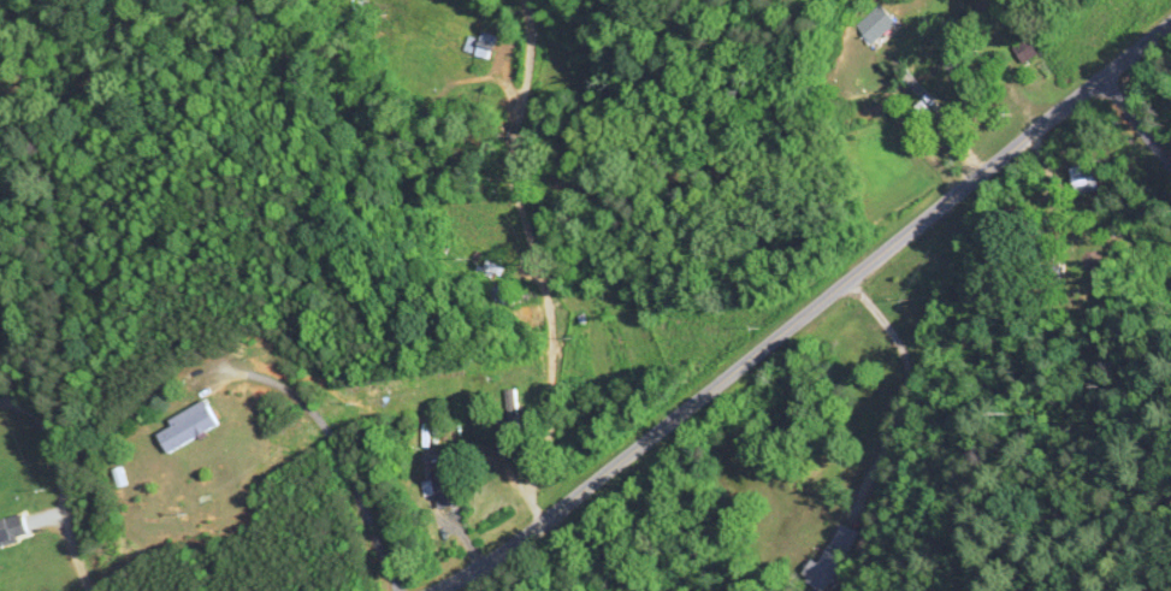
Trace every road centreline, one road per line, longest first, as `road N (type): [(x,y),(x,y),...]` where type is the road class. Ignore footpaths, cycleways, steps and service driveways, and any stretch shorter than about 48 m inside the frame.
road 1 (residential): [(443,590),(711,392),(1170,26)]
road 2 (residential): [(94,590),(66,540),(49,439),(37,418),(0,396)]

